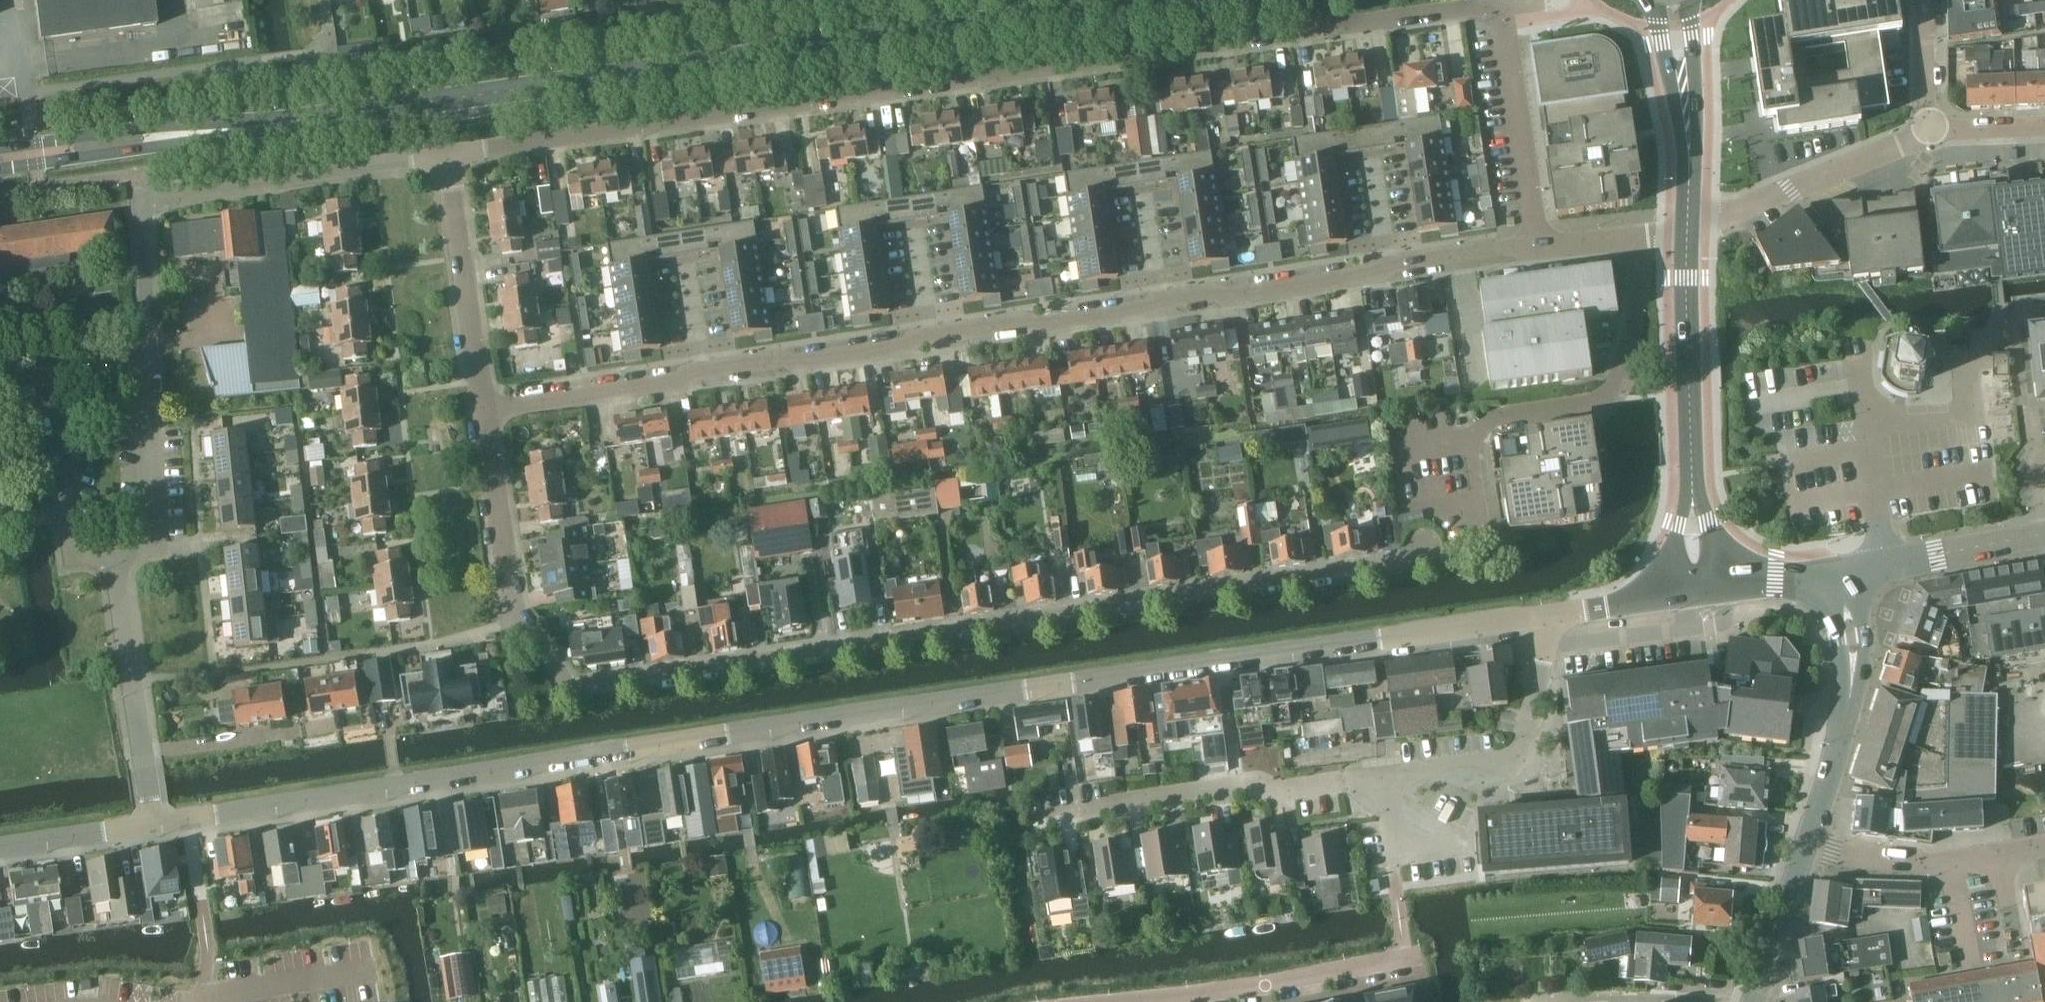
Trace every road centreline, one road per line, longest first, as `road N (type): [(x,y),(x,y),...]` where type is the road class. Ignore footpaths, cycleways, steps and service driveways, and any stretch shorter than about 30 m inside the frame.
road 1 (residential): [(485,407),(517,622),(571,690),(1489,545),(1471,437),(1497,415),(1606,395),(1620,373),(1643,282),(1639,235)]
road 2 (residential): [(1552,615),(155,823)]
road 3 (residential): [(447,150),(1501,3),(1540,246)]
road 4 (secondary): [(0,162),(1130,0)]
road 5 (residential): [(485,407),(1540,246)]
road 6 (residential): [(142,365),(141,197),(447,150)]
road 7 (tertiary): [(1705,591),(1692,447),(1689,224)]
road 8 (residential): [(1058,813),(1255,781),(1292,789),(1382,777)]
road 9 (residential): [(114,554),(81,550),(52,376),(142,365)]
road 10 (residential): [(1382,777),(1518,758),(1552,615)]
road 11 (residential): [(1407,960),(1133,1001)]
road 12 (tertiary): [(1807,837),(1854,663),(1845,569)]
road 13 (residential): [(485,407),(447,150)]
road 14 (residential): [(1689,224),(1926,131)]
road 15 (residential): [(2044,847),(1995,855),(1836,850),(1807,837)]
road 16 (residential): [(114,554),(158,545),(142,365)]
road 17 (tertiary): [(1689,224),(1689,148),(1673,0)]
road 18 (tertiary): [(1845,569),(2044,536)]
road 19 (residential): [(143,749),(114,554)]
road 20 (residential): [(143,749),(331,727)]
road 21 (residential): [(2035,455),(2010,306),(2044,303)]
road 22 (residential): [(375,969),(206,994),(204,1001)]
road 23 (tertiary): [(1754,1001),(1807,837)]
road 24 (residential): [(155,823),(0,847)]
road 25 (residential): [(1705,591),(1552,615)]
road 26 (tertiary): [(1845,569),(1705,591)]
road 27 (residential): [(1926,131),(1924,0)]

